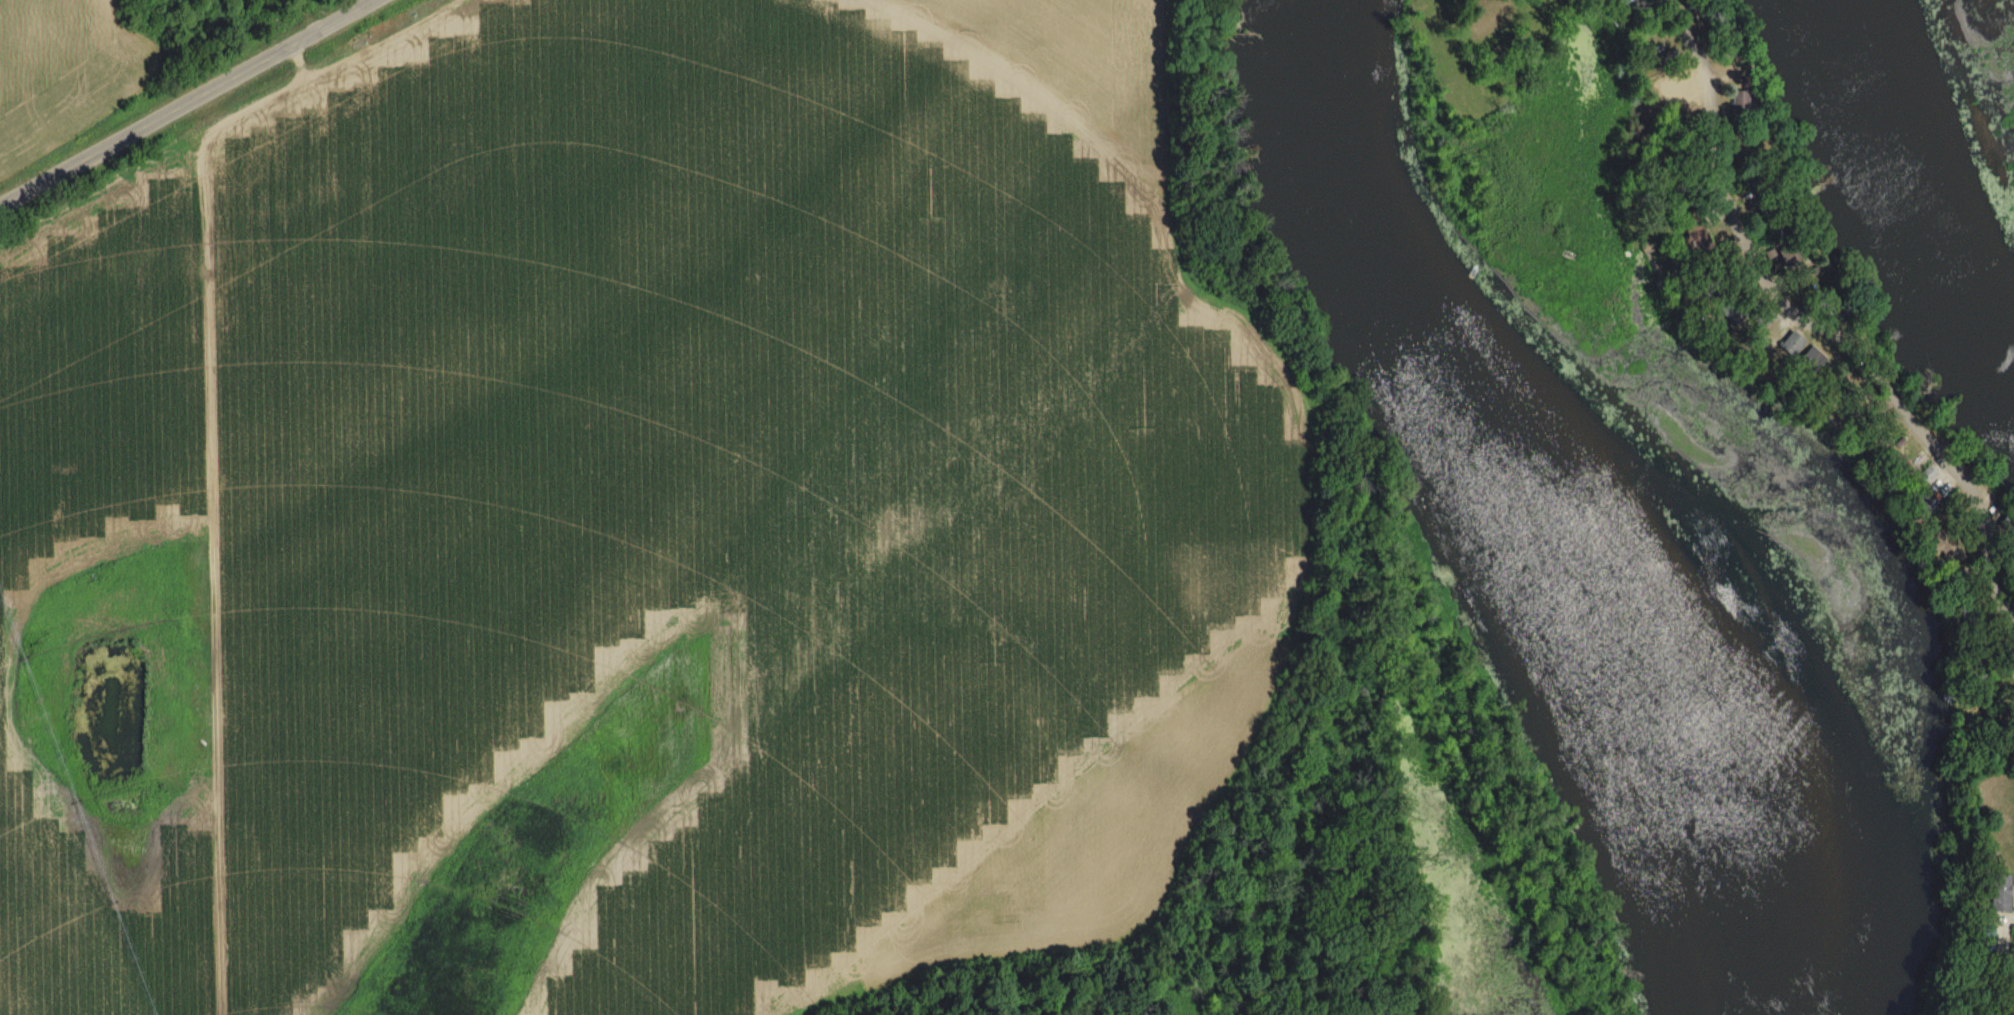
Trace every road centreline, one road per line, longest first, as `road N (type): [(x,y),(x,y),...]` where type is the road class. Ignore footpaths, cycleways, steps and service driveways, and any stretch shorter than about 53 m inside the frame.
road 1 (residential): [(1630,0),(1703,86),(1722,227),(1749,293),(1859,354),(1978,501),(1982,562),(2013,639)]
road 2 (tertiary): [(0,205),(375,0)]

